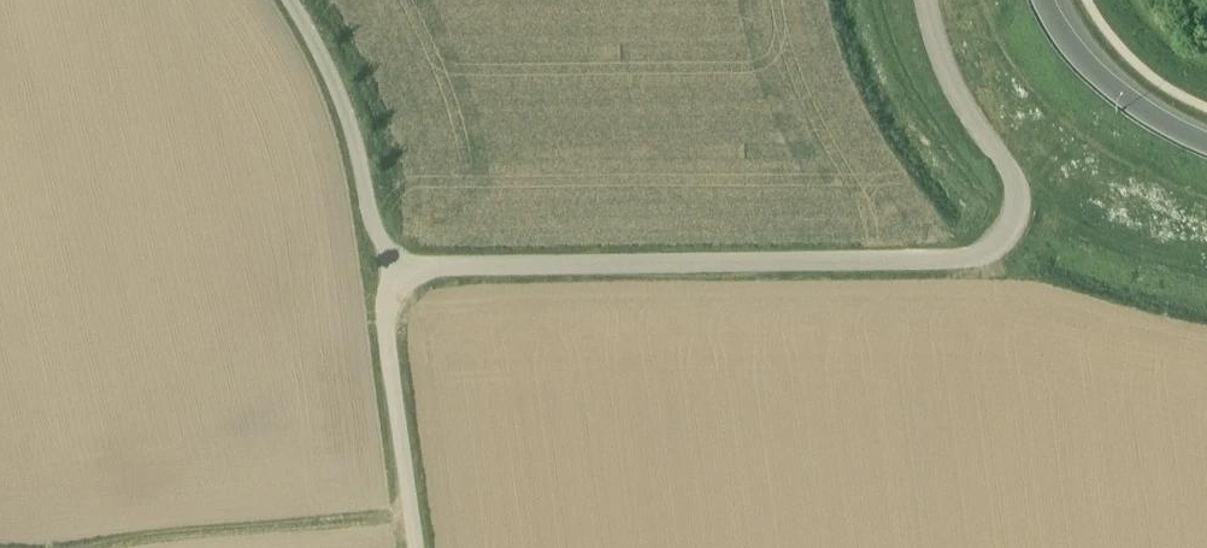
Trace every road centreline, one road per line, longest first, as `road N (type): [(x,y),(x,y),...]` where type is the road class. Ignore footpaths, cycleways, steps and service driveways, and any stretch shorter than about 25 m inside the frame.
road 1 (unclassified): [(385,274),(965,261),(994,250),(1013,226),(1013,177),(966,115),(934,45),(927,0)]
road 2 (track): [(0,541),(84,544),(414,515)]
road 3 (unclassified): [(385,274),(375,193),(340,86),(291,0)]
road 4 (unclassified): [(419,547),(385,274)]
road 5 (trunk): [(1206,144),(1122,102),(1077,60),(1044,0)]

